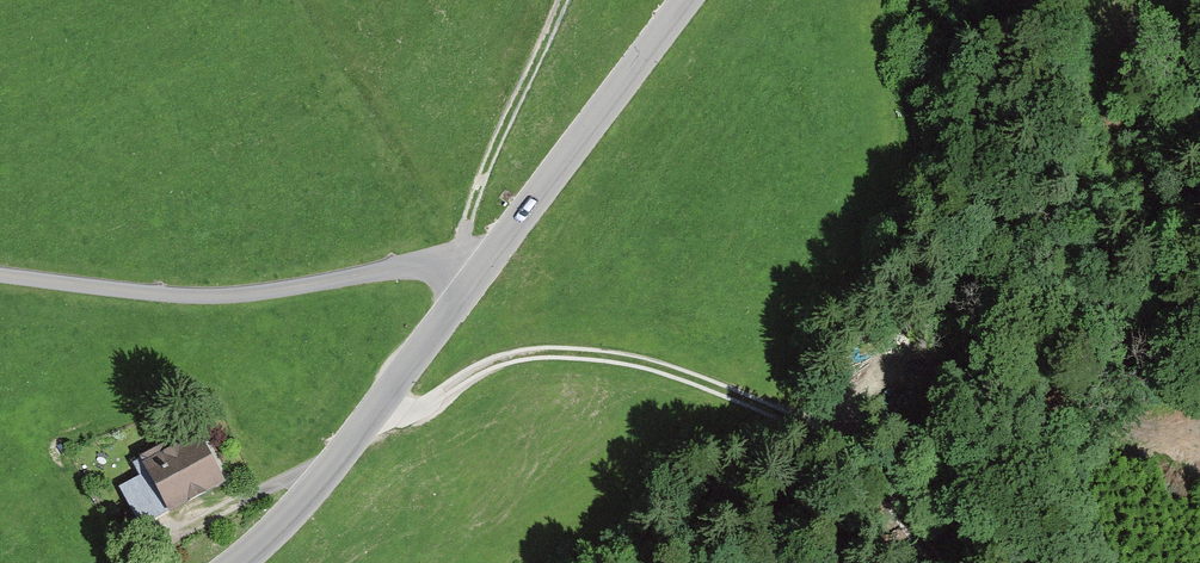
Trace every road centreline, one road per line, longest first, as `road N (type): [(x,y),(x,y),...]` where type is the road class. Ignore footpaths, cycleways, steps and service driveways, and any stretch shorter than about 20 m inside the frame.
road 1 (track): [(364,428),(503,364),(590,355),(682,375),(793,426),(862,469),(938,562)]
road 2 (unclassified): [(471,280),(437,265),(245,290),(0,272)]
road 3 (tertiary): [(471,280),(364,428),(235,562)]
road 4 (tertiary): [(683,0),(471,280)]
road 5 (track): [(471,280),(470,203),(559,0)]

